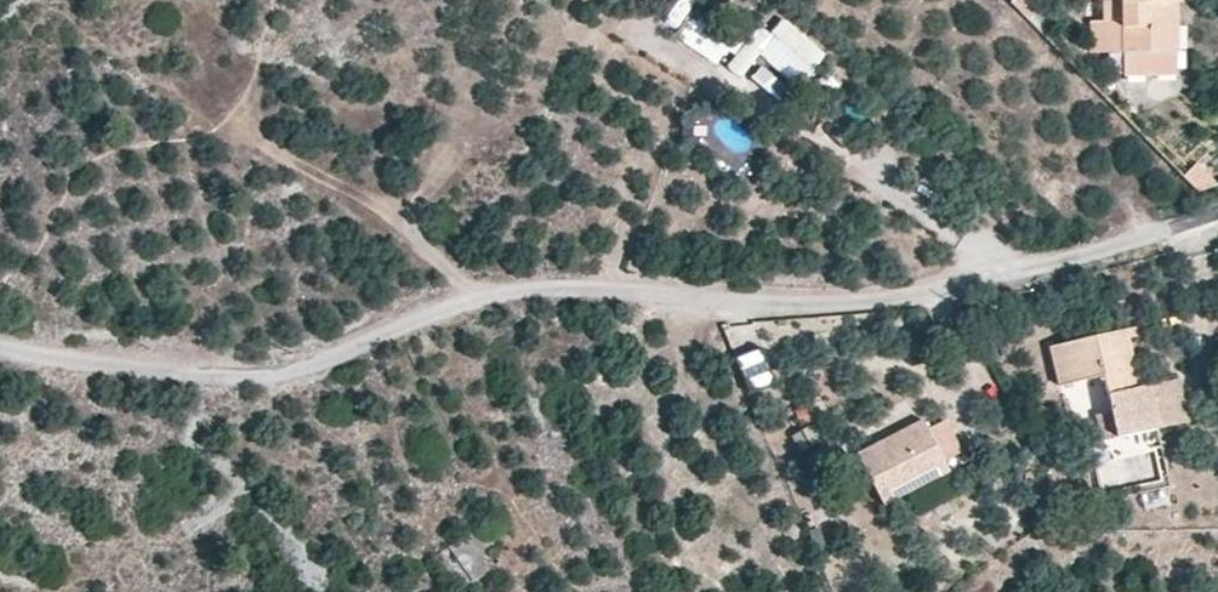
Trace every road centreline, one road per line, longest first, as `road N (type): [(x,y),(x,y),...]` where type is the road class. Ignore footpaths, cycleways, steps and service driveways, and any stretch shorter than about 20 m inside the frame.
road 1 (unclassified): [(1217,214),(860,301),(589,286),(455,297),(269,380),(0,341)]
road 2 (track): [(233,124),(376,210),(479,295)]

